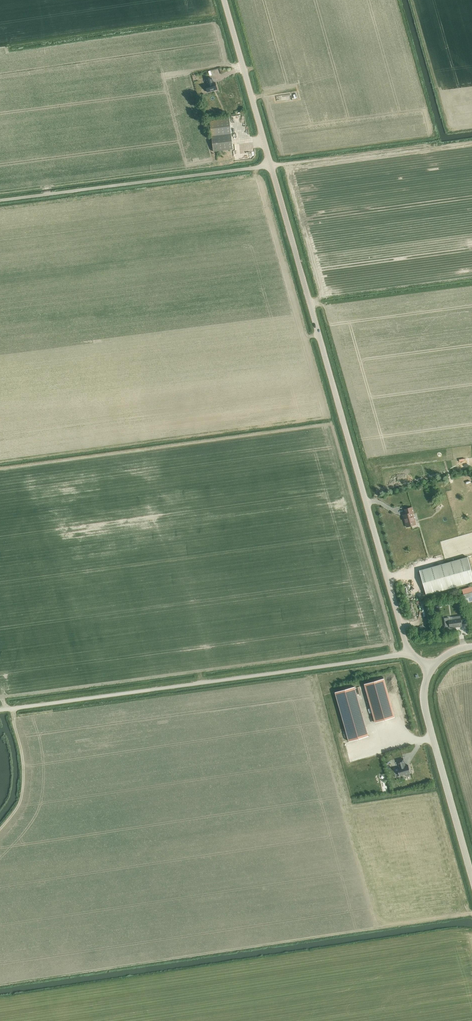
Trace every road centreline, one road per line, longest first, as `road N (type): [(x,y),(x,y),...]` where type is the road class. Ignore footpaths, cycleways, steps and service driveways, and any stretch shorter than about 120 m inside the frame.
road 1 (tertiary): [(410,653),(224,0)]
road 2 (track): [(0,200),(435,144)]
road 3 (unclassified): [(0,710),(410,653)]
road 4 (tertiary): [(471,876),(425,708),(431,669)]

